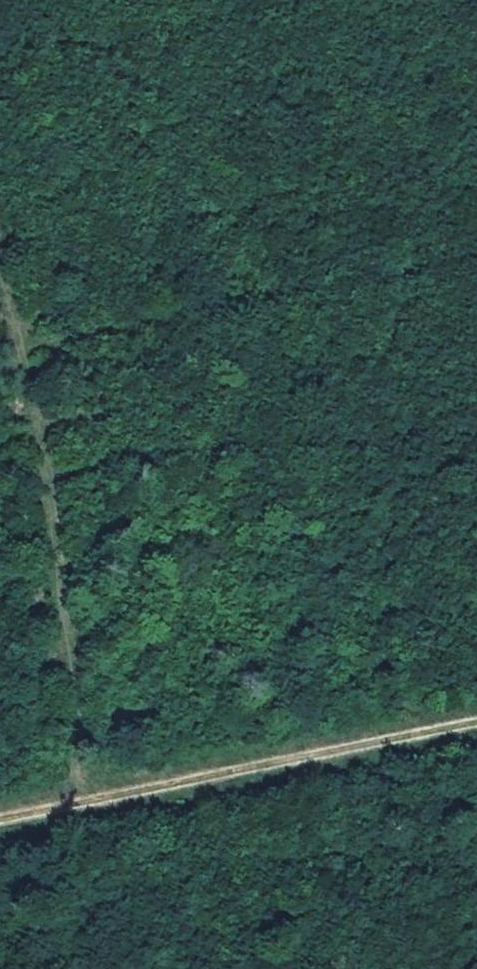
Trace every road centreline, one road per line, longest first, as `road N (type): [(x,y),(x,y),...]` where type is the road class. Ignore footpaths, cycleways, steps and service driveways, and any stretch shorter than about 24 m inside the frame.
road 1 (track): [(476,730),(0,827)]

